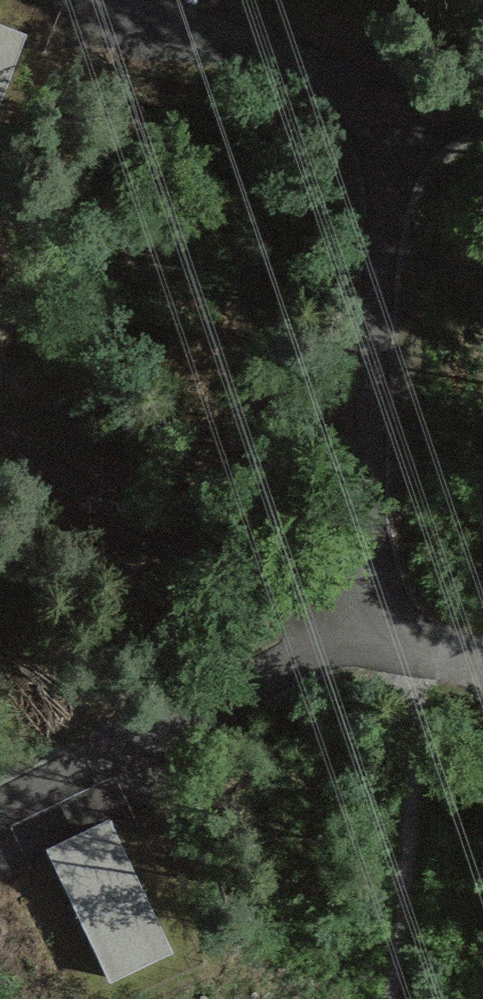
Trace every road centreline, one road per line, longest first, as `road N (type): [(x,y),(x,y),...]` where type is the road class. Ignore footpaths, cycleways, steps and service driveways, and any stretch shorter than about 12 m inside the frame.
road 1 (track): [(389,102),(368,414),(383,557),(379,632),(397,661),(426,679),(482,687)]
road 2 (track): [(0,799),(261,672),(318,633),(379,632)]
road 3 (track): [(482,102),(389,102),(116,0)]
road 4 (track): [(0,436),(138,532),(318,633)]
road 5 (track): [(426,679),(391,998)]

